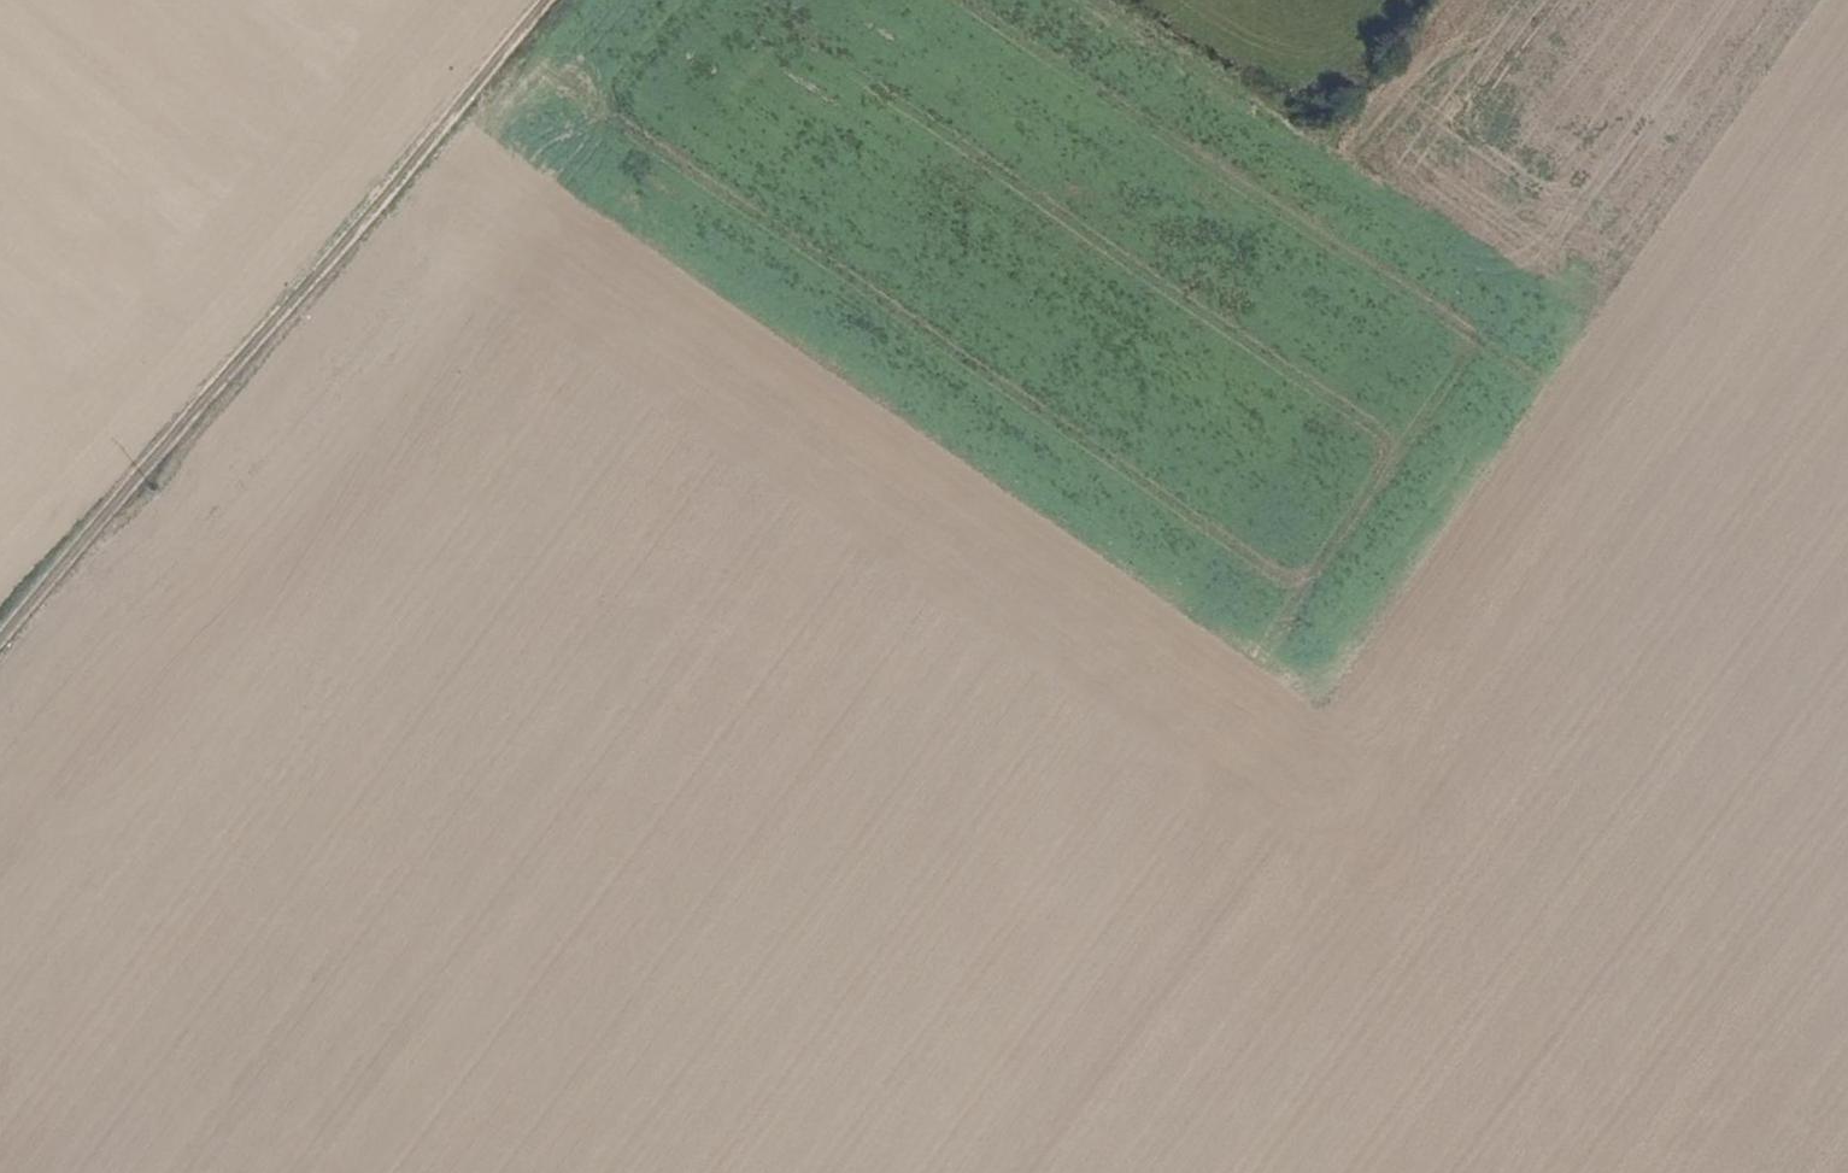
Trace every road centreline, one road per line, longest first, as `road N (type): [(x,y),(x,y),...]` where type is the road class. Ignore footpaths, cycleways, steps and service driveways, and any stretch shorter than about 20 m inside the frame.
road 1 (track): [(564,0),(313,324),(0,609)]

